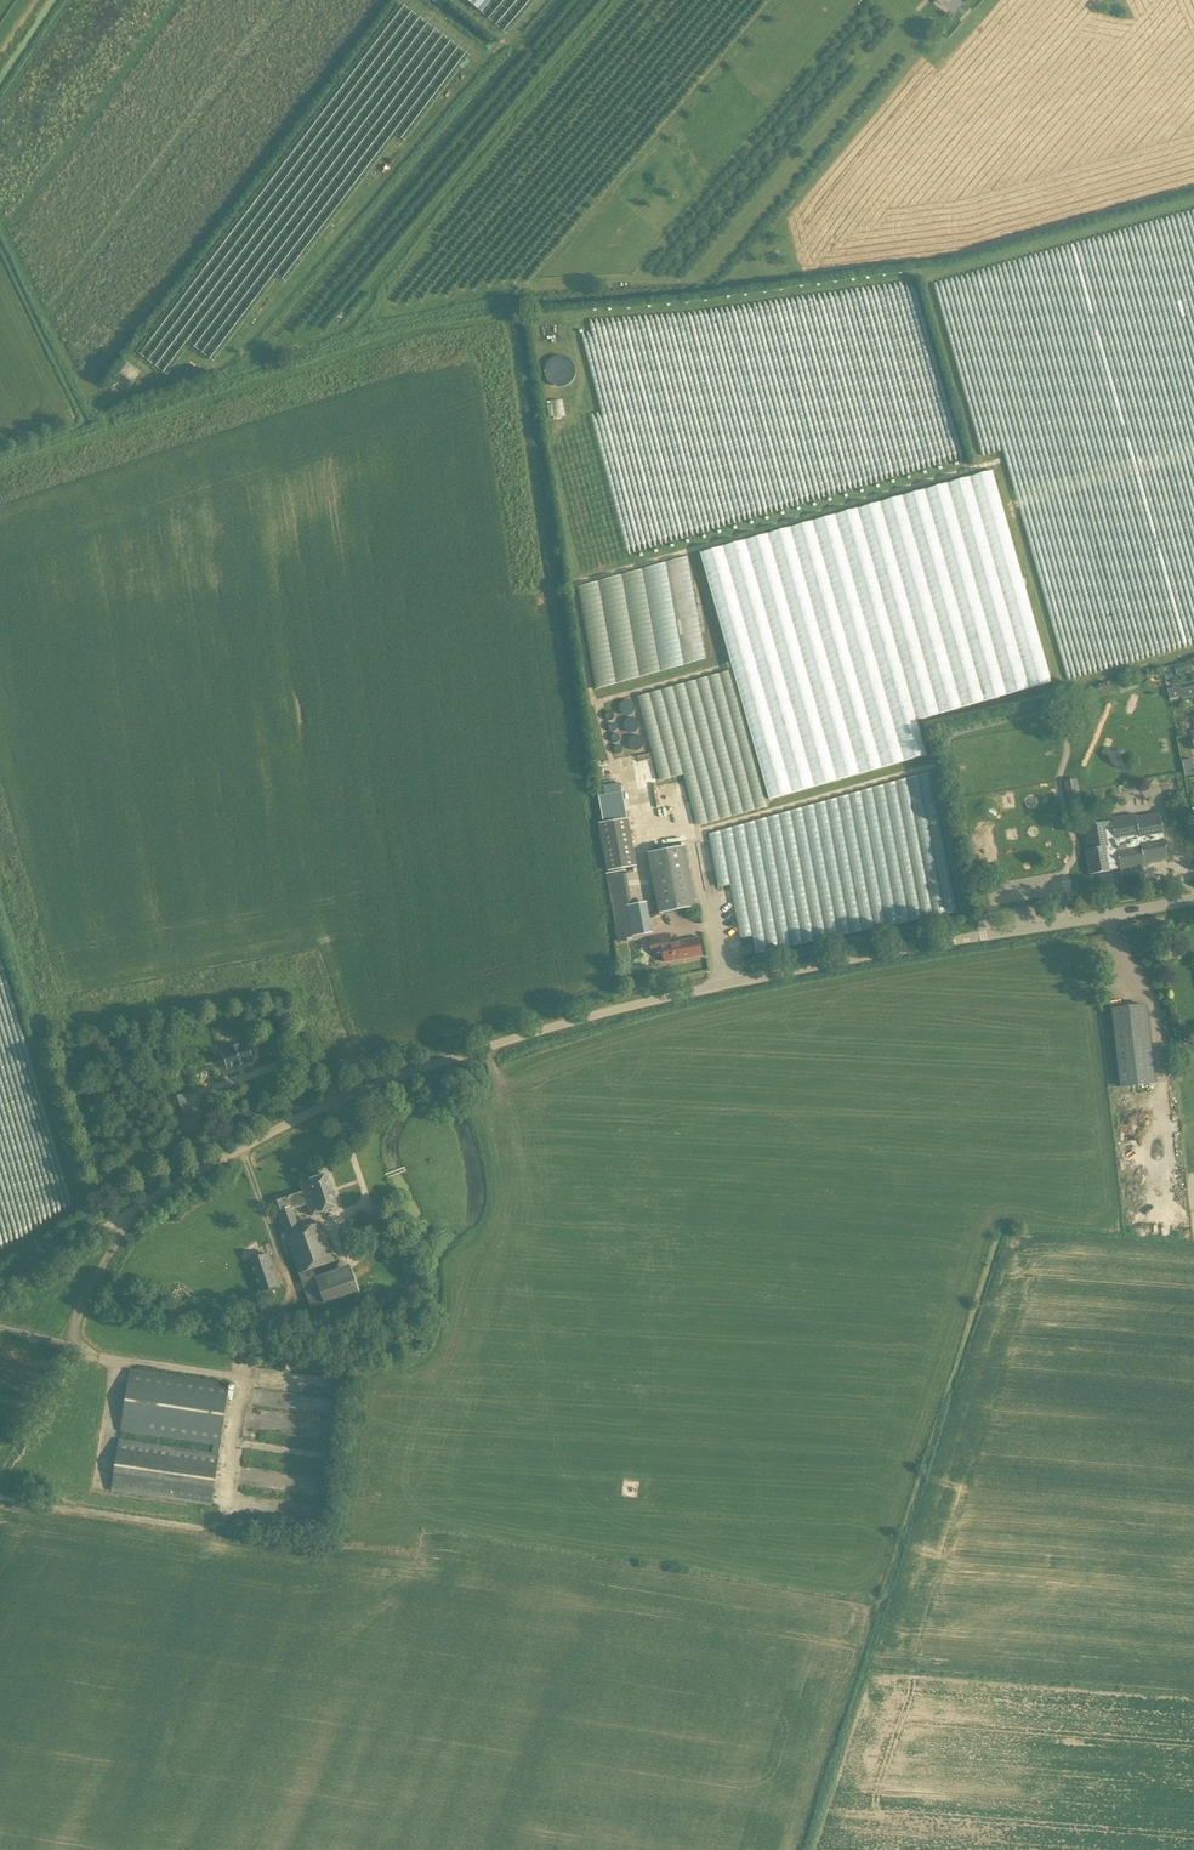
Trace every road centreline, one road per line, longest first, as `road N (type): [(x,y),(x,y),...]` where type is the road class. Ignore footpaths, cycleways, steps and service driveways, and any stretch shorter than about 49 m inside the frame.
road 1 (unclassified): [(1193,899),(650,996),(398,1068),(244,1141),(123,1216)]
road 2 (unclassified): [(123,1216),(0,1295)]
road 3 (unclassified): [(123,1216),(62,1345)]
road 4 (track): [(62,1345),(0,1456)]

